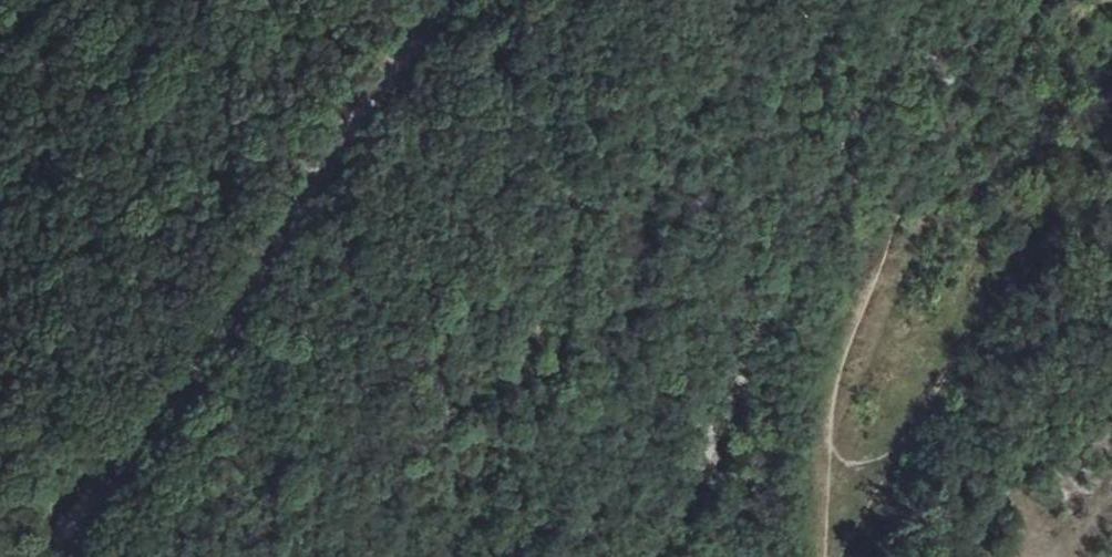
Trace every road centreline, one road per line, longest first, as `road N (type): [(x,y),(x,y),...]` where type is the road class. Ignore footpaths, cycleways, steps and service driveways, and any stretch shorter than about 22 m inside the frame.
road 1 (unclassified): [(445,0),(61,556)]
road 2 (track): [(913,0),(783,276),(663,556)]
road 3 (track): [(825,556),(829,452),(867,463),(902,446),(1111,115)]
road 4 (track): [(923,0),(909,180),(829,401),(829,452)]

